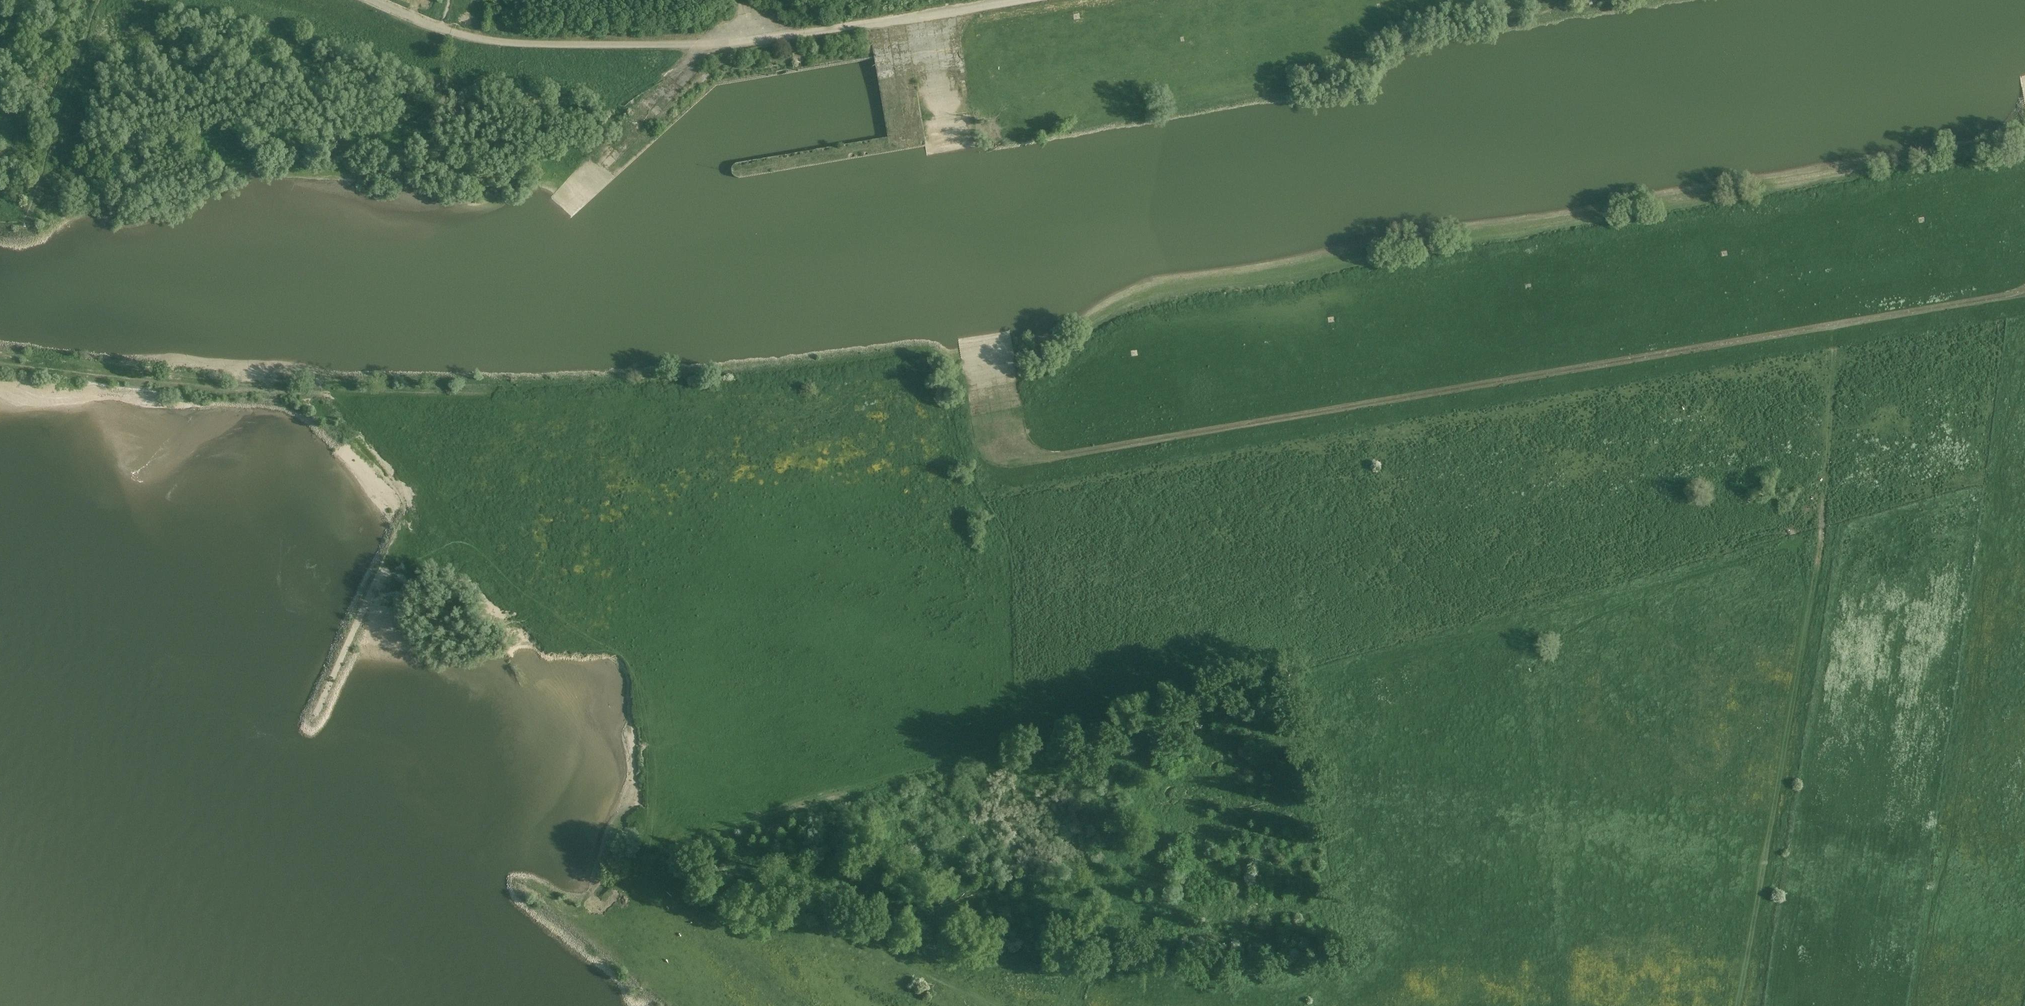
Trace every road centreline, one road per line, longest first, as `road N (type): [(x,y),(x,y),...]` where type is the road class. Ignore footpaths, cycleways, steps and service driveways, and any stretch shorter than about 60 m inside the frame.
road 1 (track): [(1838,323),(1826,516),(1801,702),(1742,1005)]

